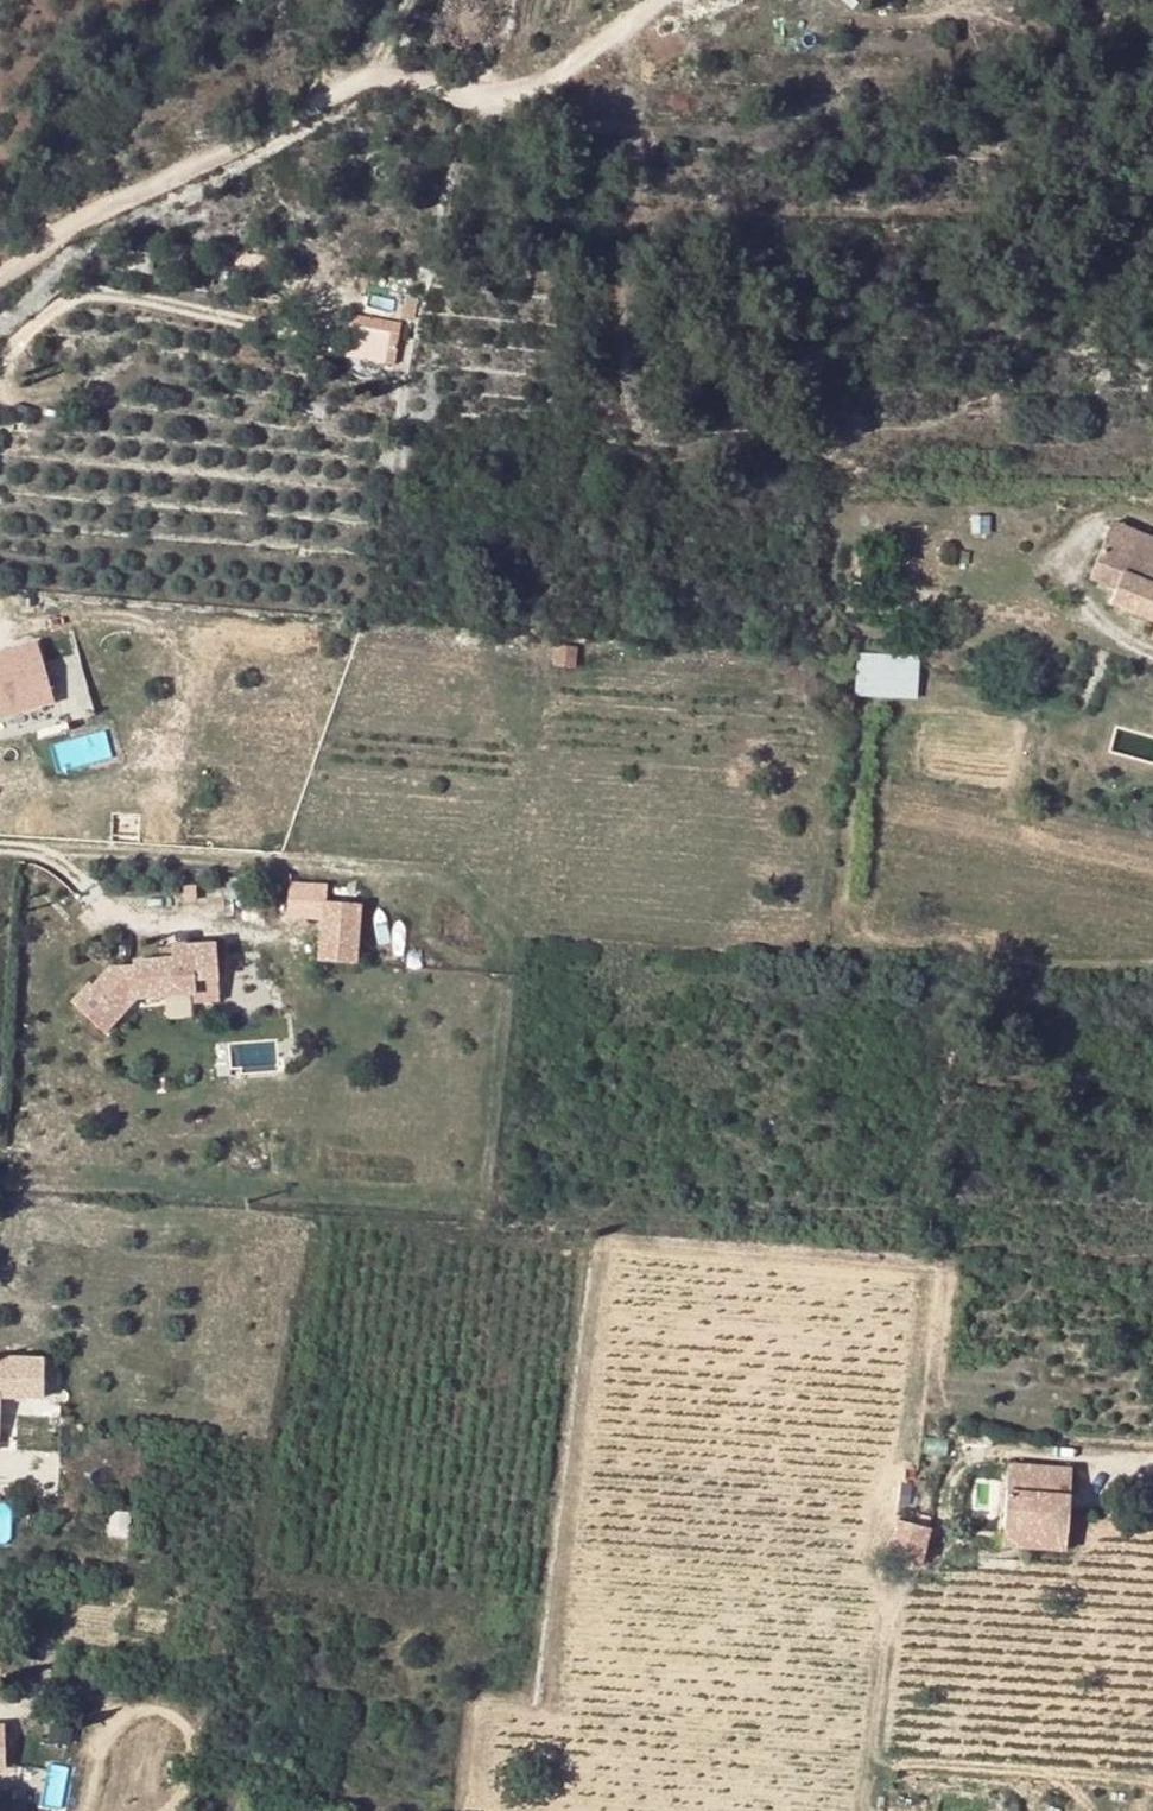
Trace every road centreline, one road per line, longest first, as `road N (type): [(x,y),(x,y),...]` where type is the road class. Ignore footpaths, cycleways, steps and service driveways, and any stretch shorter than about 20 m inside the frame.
road 1 (track): [(0,280),(82,221),(376,79),(437,85),(503,110),(567,83),(666,0)]

